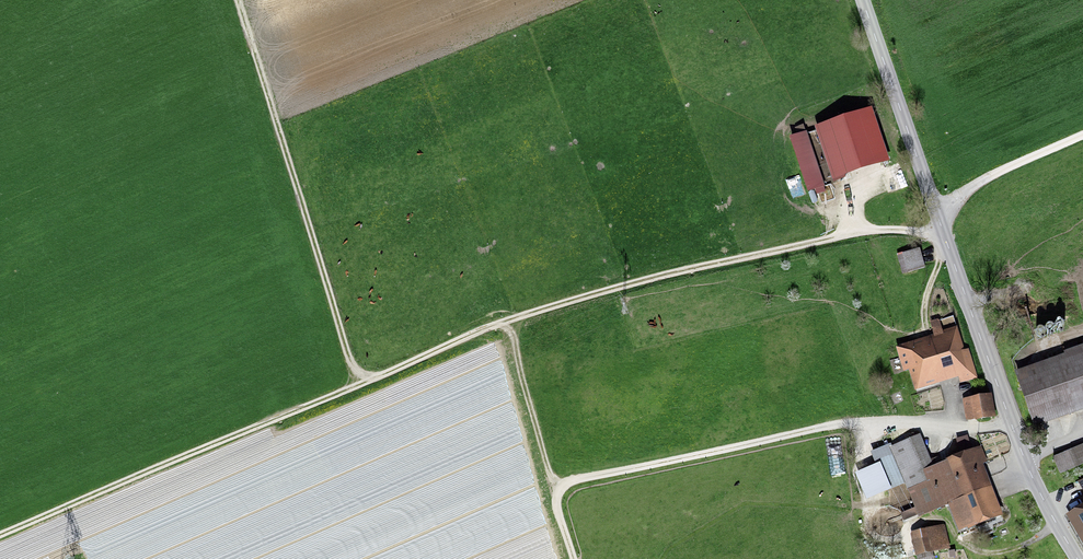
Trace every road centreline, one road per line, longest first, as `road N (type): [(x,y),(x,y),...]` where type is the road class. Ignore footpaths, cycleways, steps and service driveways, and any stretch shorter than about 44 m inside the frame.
road 1 (track): [(0,534),(499,323),(667,274),(869,230),(943,231)]
road 2 (tertiary): [(863,0),(1011,426),(1078,558)]
road 3 (track): [(563,485),(854,421),(1011,426)]
road 4 (track): [(238,0),(345,346),(369,379)]
road 5 (track): [(499,323),(513,337),(548,469),(563,485),(558,510),(573,558)]
road 6 (track): [(938,216),(985,178),(1082,135)]

